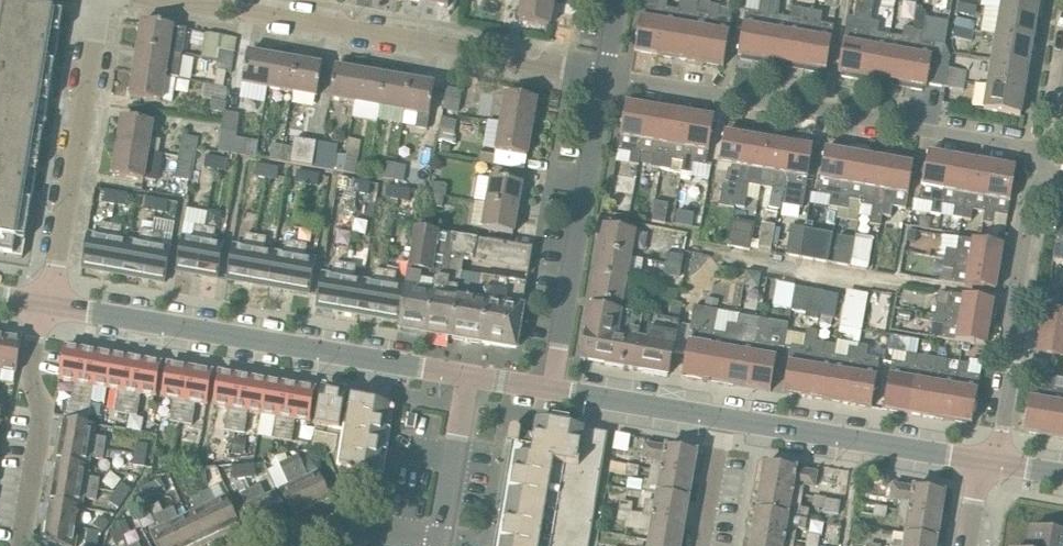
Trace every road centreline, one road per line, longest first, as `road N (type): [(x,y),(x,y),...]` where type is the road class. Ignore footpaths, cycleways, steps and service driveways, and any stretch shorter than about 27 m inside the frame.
road 1 (residential): [(1046,153),(602,75)]
road 2 (residential): [(602,75),(162,0)]
road 3 (residential): [(469,376),(52,304)]
road 4 (residential): [(602,75),(552,389)]
road 5 (residential): [(52,304),(102,0)]
road 6 (residential): [(988,463),(1038,195)]
road 7 (residential): [(988,463),(723,418)]
road 8 (residential): [(21,545),(42,419),(29,374),(42,302)]
road 9 (residential): [(723,418),(552,389)]
road 10 (residential): [(441,535),(469,376)]
road 11 (residential): [(700,545),(723,418)]

